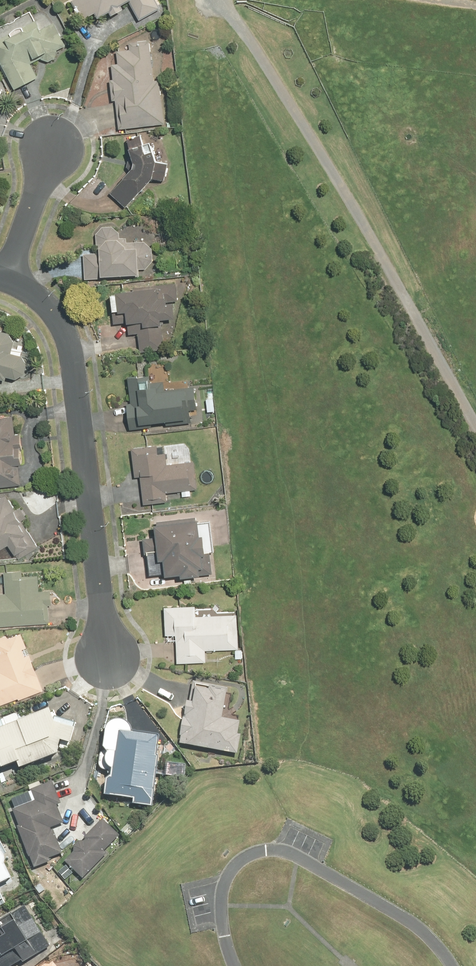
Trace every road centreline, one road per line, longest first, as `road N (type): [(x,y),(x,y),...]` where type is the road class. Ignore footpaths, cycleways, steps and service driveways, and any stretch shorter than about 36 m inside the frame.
road 1 (track): [(475,433),(304,124),(223,0)]
road 2 (residential): [(7,277),(58,317),(67,339),(108,655)]
road 3 (residential): [(58,134),(7,277)]

